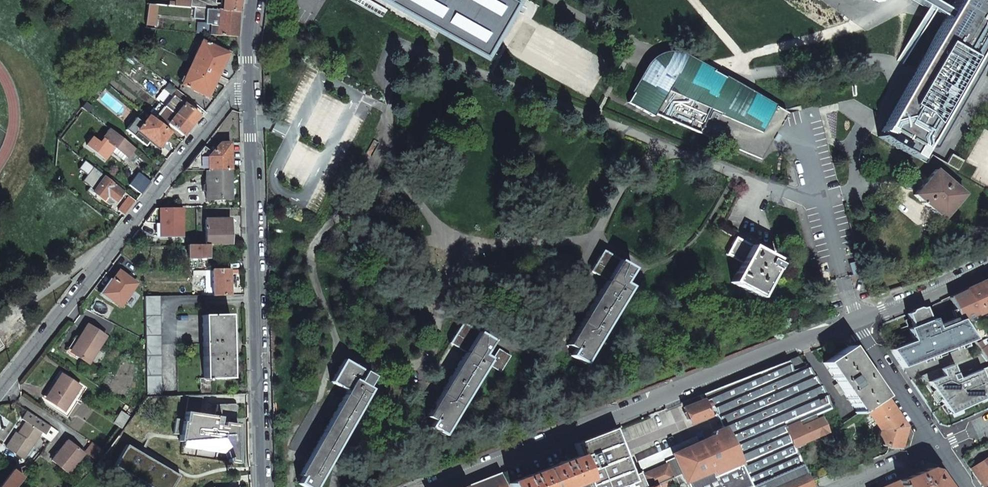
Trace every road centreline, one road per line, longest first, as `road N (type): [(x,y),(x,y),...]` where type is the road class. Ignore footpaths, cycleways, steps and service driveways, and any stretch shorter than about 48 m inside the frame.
road 1 (residential): [(434,486),(856,322)]
road 2 (residential): [(261,486),(249,73)]
road 3 (residential): [(0,390),(249,73)]
road 4 (residential): [(932,449),(856,322)]
road 5 (residential): [(856,322),(987,267)]

